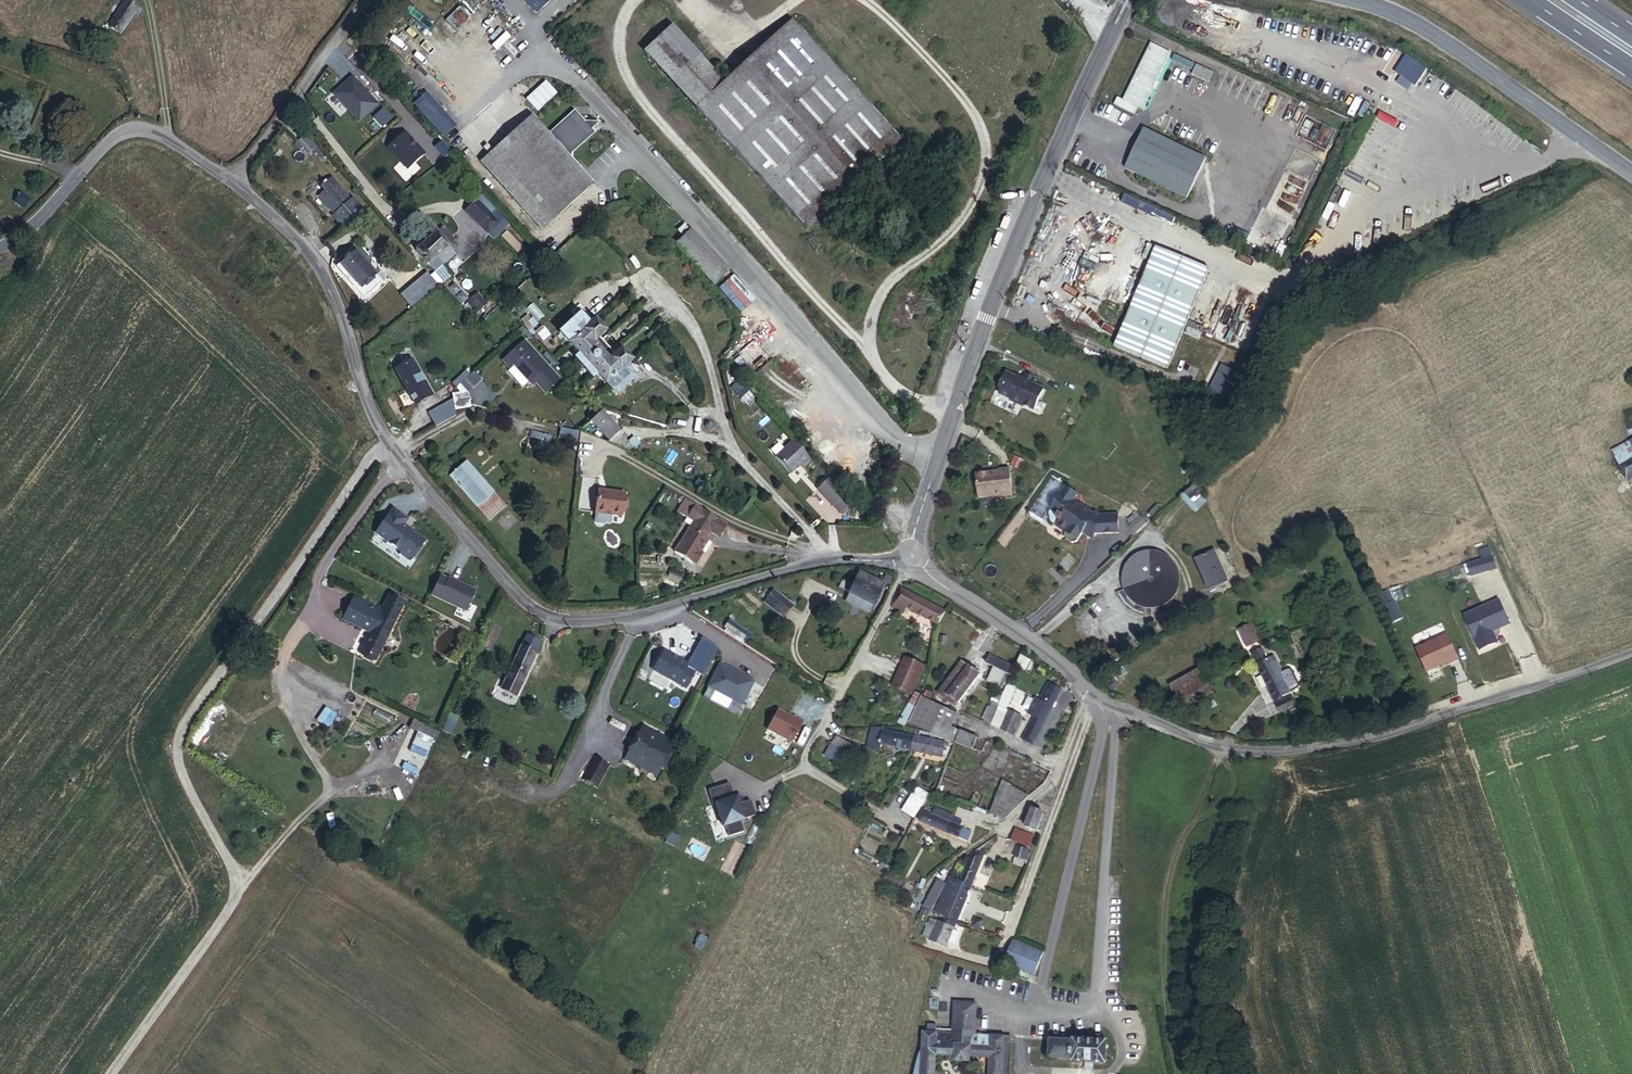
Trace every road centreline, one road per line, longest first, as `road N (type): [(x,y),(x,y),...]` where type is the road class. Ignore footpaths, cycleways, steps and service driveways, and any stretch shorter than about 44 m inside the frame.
road 1 (unclassified): [(233,181),(316,261),(385,436),(533,607),(574,620),(614,617),(828,560),(912,556)]
road 2 (residential): [(940,458),(894,441),(554,53)]
road 3 (unclassified): [(1631,651),(1399,729),(1275,751),(1234,751),(1096,696)]
road 4 (residential): [(940,458),(1021,230),(1128,0)]
road 5 (track): [(1280,279),(1353,217),(1444,156),(1586,144)]
road 6 (track): [(1221,747),(1177,857),(1169,907),(1167,968),(1185,1073)]
road 7 (tertiary): [(1631,175),(1398,11),(1352,0)]
road 8 (unclassified): [(0,247),(19,239),(126,130),(157,133),(233,181)]
road 9 (unclassified): [(1096,696),(992,968)]
road 10 (unclassified): [(1096,696),(1031,641),(931,579),(912,556)]
road 11 (unclassified): [(233,181),(372,0)]
road 12 (track): [(1031,641),(1157,526)]
road 13 (motorway): [(1531,0),(1631,68)]

